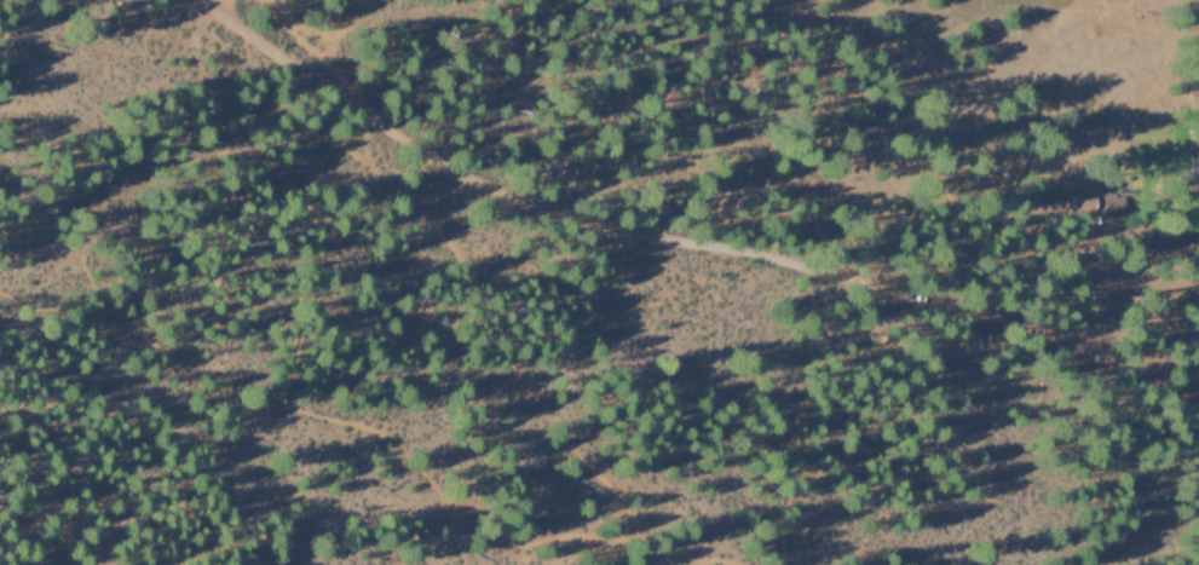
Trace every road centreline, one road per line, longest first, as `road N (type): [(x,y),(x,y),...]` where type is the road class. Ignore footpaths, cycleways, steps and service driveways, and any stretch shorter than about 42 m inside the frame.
road 1 (track): [(1198,410),(1055,339),(880,282),(569,214),(484,183),(317,88),(206,0)]

